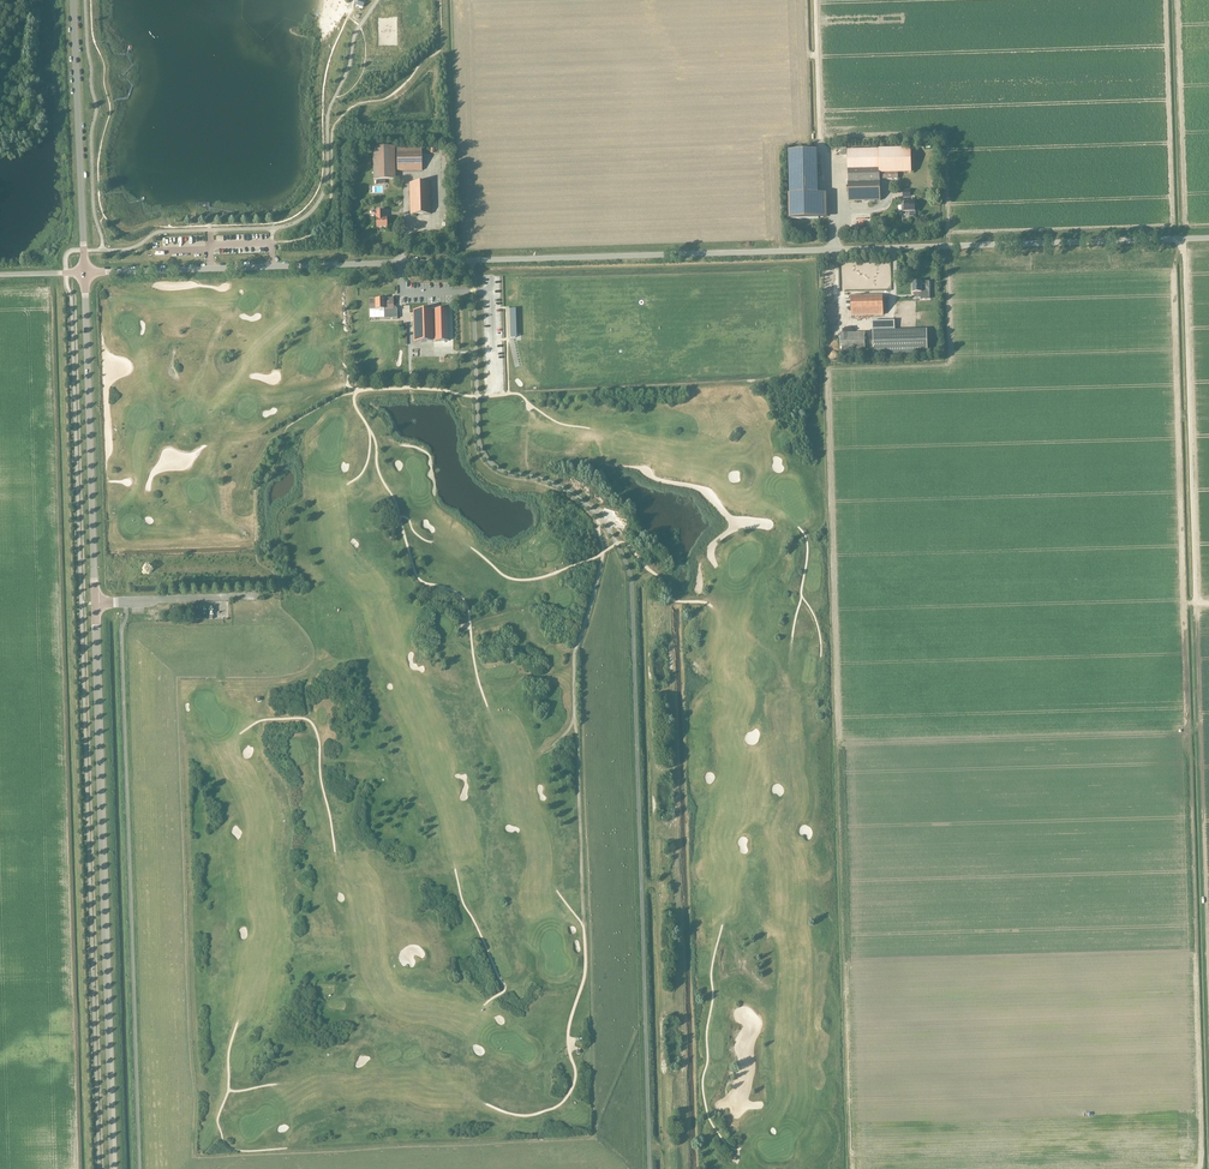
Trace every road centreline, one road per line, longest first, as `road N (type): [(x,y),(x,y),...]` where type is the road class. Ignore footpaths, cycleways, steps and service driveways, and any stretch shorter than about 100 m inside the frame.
road 1 (unclassified): [(1208,238),(84,272)]
road 2 (unclassified): [(113,1168),(84,272)]
road 3 (track): [(600,520),(600,569),(574,657),(595,1128)]
road 4 (track): [(257,596),(279,594),(280,583),(257,562),(256,485),(287,427),(341,395),(407,388),(516,394),(557,422),(587,428)]
road 5 (track): [(245,1156),(590,1138),(645,1025)]
road 6 (track): [(522,1115),(325,1129),(285,1149),(234,1150),(223,1142),(218,1117),(237,1024)]
road 7 (track): [(271,242),(298,241),(321,224),(330,201),(334,126),(355,105),(390,96),(438,52),(440,0)]
road 8 (track): [(369,430),(417,577),(454,591),(467,606),(487,706)]
road 9 (track): [(472,549),(504,576),(524,580),(624,543),(673,600),(711,607)]
road 10 (unclassified): [(84,272),(73,0)]
road 11 (track): [(288,844),(399,872),(454,869),(487,839),(498,813),(492,794)]
road 12 (track): [(584,928),(556,888),(556,790),(534,758),(565,733),(574,712)]
road 13 (track): [(488,1105),(527,1116),(567,1096),(575,1076),(568,1031),(585,970)]
road 14 (track): [(331,138),(449,135),(447,60),(440,50)]
road 15 (track): [(240,733),(266,720),(313,724),(335,851)]
road 16 (track): [(485,1005),(504,986),(454,869)]
road 17 (track): [(347,484),(366,466),(370,435),(343,363)]

